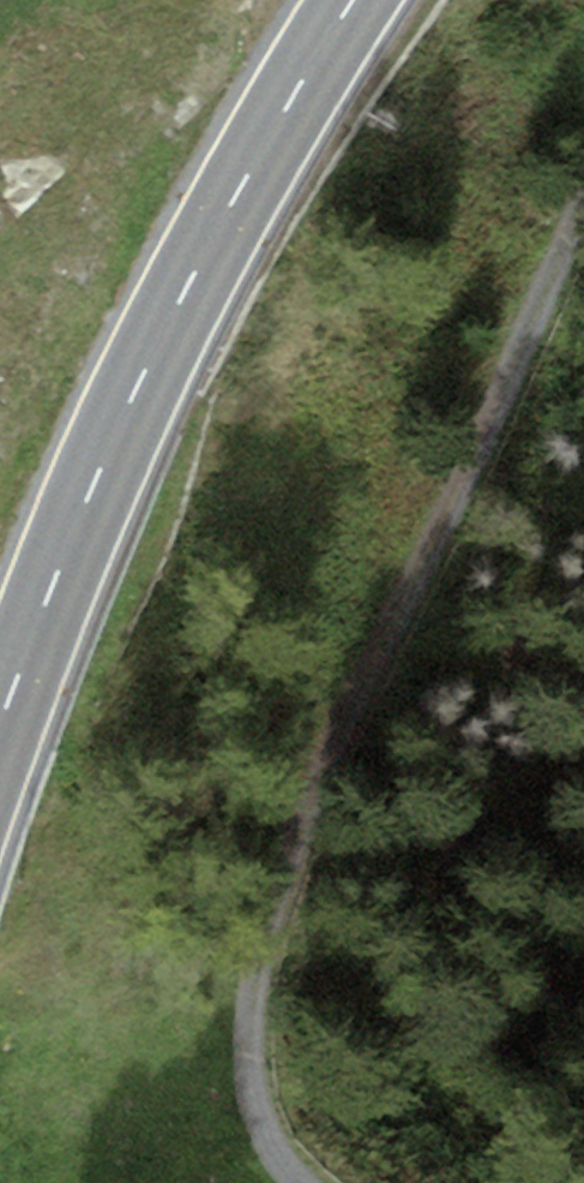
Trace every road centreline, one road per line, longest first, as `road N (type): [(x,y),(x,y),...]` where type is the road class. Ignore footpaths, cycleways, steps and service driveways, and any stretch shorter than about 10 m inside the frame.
road 1 (track): [(317,1182),(285,1144),(261,1056),(284,890),(327,775),(583,248)]
road 2 (primary): [(356,0),(192,280),(109,456),(0,730)]

